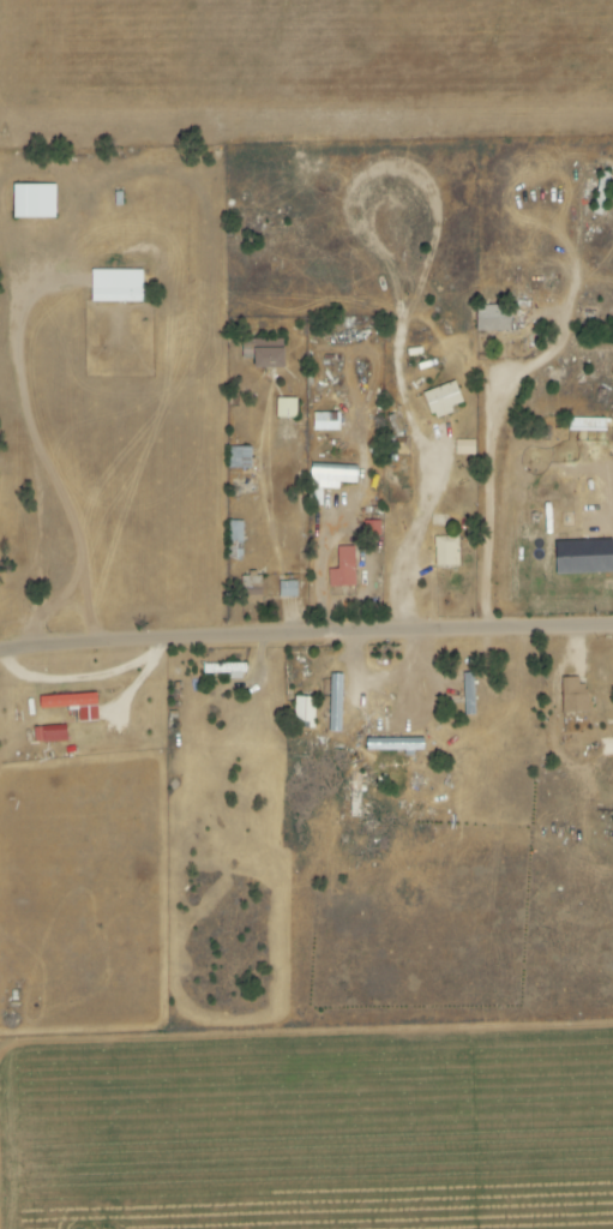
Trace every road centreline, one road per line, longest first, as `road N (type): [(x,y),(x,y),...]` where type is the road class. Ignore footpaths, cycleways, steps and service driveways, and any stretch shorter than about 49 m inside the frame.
road 1 (residential): [(0,651),(222,633),(612,628)]

